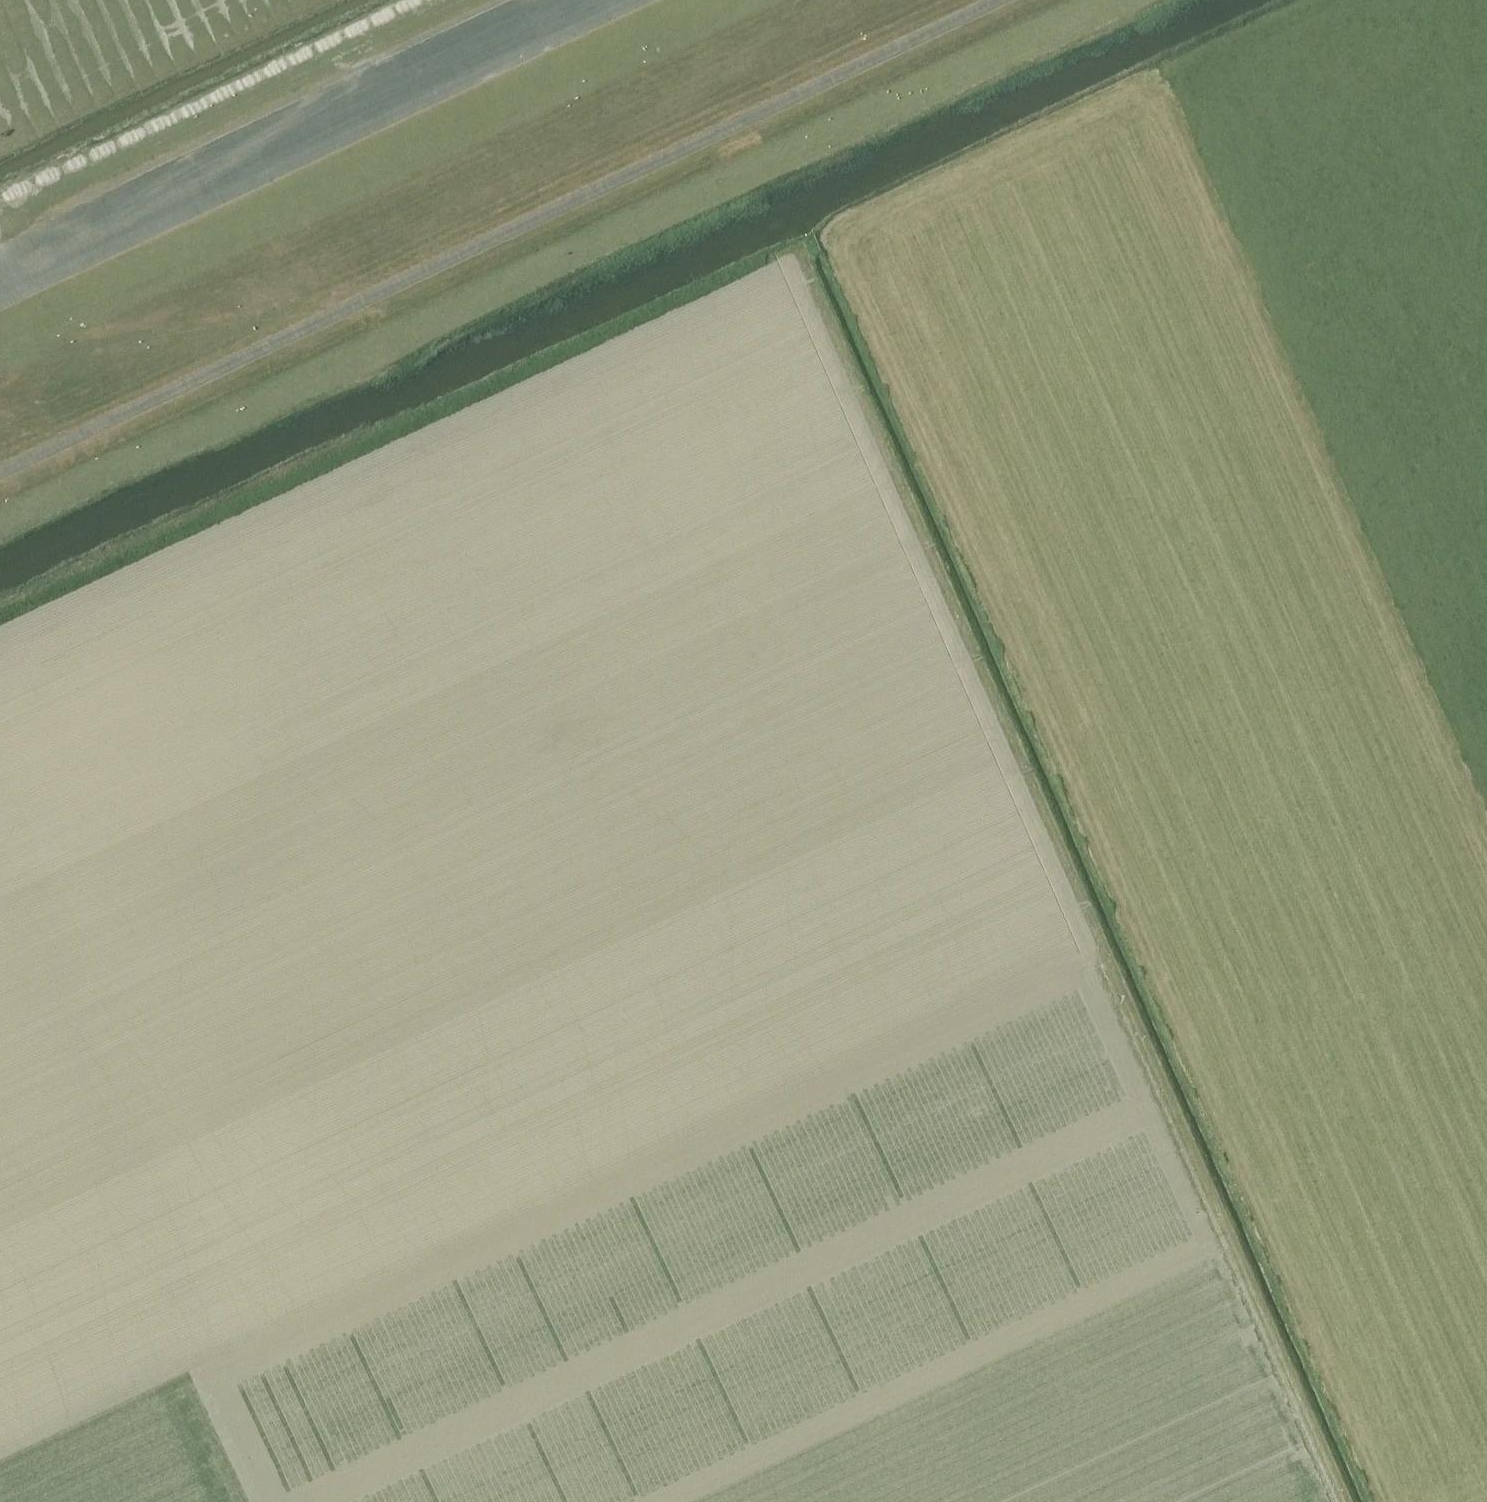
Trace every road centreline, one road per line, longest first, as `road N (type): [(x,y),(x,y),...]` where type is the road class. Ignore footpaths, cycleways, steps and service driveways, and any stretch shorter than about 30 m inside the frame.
road 1 (track): [(0,301),(637,0)]
road 2 (track): [(346,308),(41,350)]

